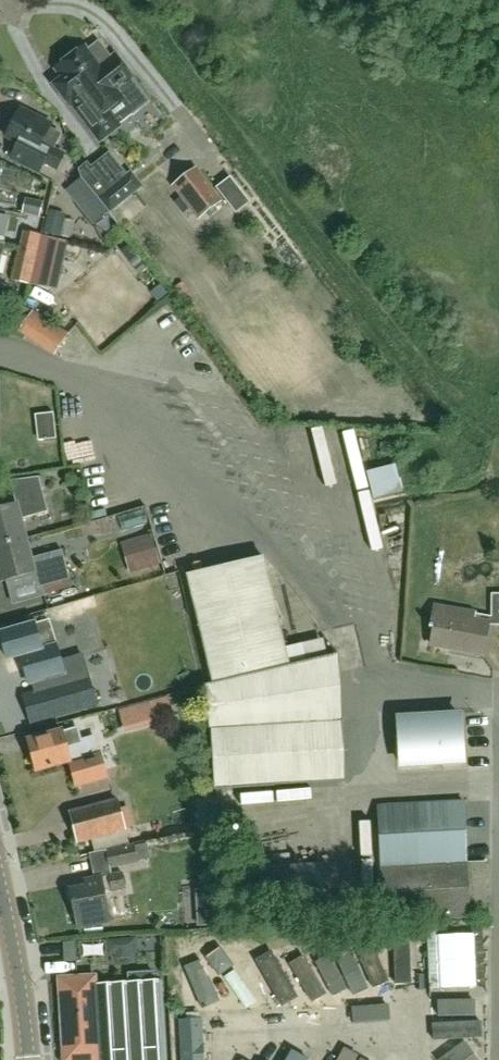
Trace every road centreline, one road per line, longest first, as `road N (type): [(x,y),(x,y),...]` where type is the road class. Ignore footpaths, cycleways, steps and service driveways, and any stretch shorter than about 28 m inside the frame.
road 1 (tertiary): [(27,1059),(0,884)]

